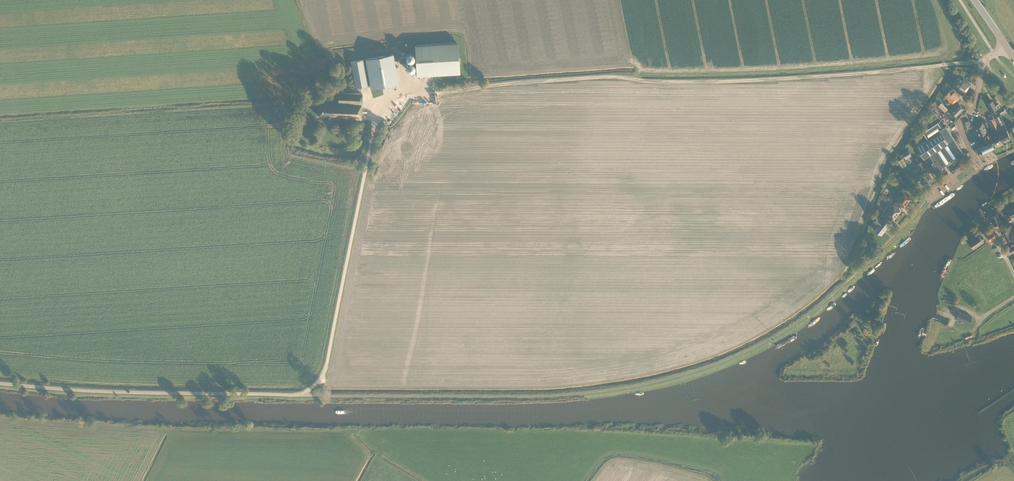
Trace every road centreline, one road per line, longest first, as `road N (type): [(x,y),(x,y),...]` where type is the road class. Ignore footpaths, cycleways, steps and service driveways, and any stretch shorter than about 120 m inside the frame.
road 1 (track): [(983,62),(750,80),(604,76),(433,92)]
road 2 (unclassified): [(0,383),(319,395)]
road 3 (residential): [(926,200),(975,160),(962,125),(976,103),(985,59)]

